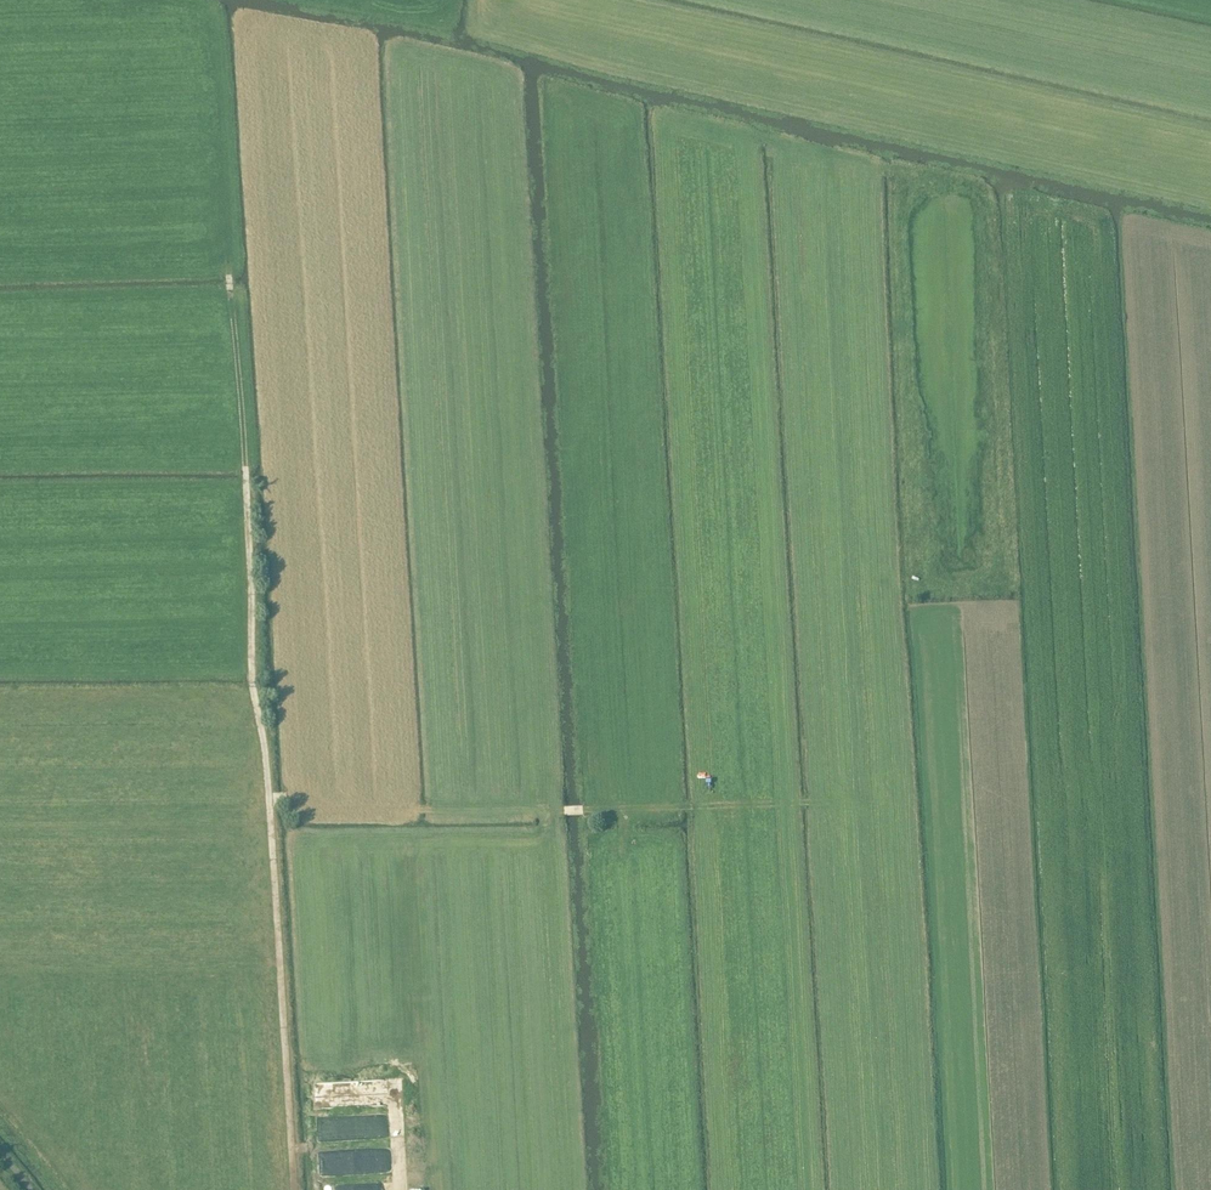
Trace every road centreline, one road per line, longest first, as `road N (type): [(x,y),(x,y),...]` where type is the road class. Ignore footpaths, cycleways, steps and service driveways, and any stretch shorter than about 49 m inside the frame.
road 1 (track): [(294,1189),(268,800),(563,812),(843,801)]
road 2 (track): [(268,800),(253,685),(227,247)]

